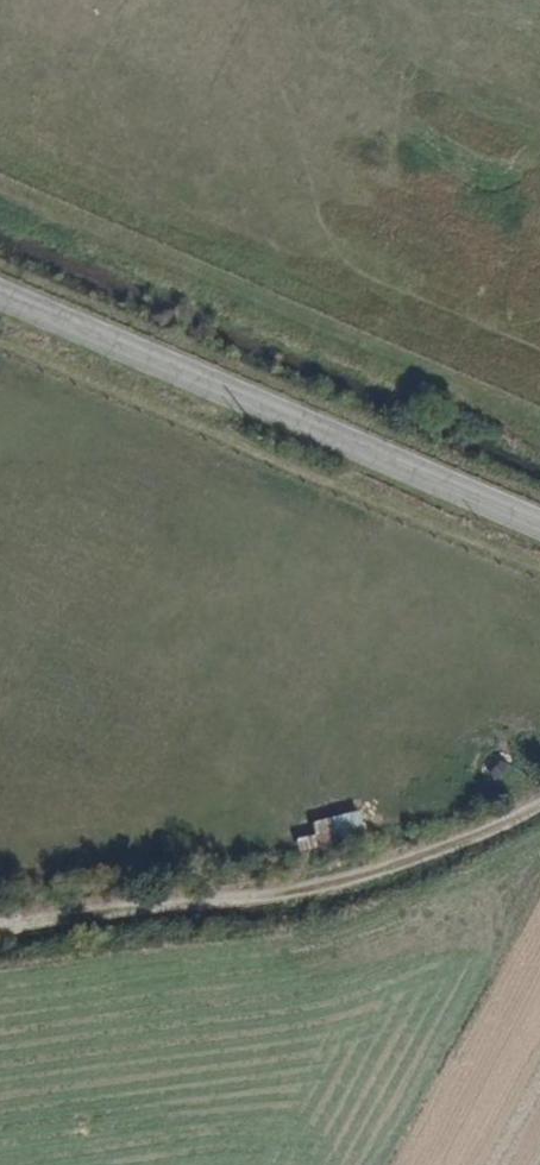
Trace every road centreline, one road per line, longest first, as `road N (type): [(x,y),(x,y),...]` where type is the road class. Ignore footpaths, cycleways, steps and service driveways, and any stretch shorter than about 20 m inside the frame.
road 1 (tertiary): [(0,296),(539,524)]
road 2 (track): [(539,801),(512,819),(316,887),(0,927)]

